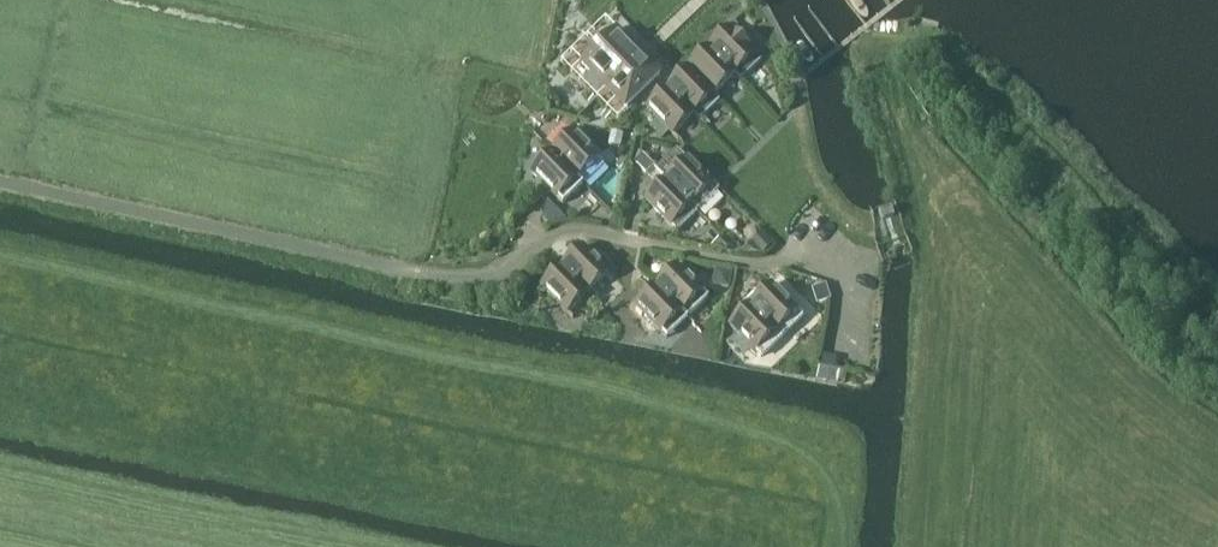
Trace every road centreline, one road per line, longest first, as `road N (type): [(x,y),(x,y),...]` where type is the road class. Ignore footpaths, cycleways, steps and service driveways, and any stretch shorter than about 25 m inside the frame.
road 1 (residential): [(431,273),(0,182)]

